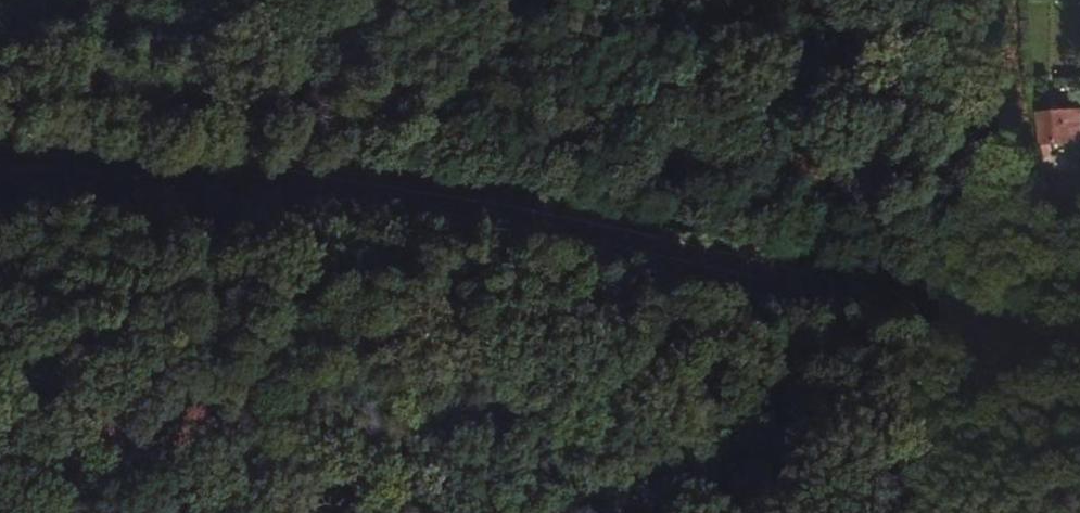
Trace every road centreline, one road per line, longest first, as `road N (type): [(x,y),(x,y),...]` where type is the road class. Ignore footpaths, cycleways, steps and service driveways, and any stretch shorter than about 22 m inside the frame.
road 1 (secondary): [(1079,360),(566,234),(326,196),(0,169)]

